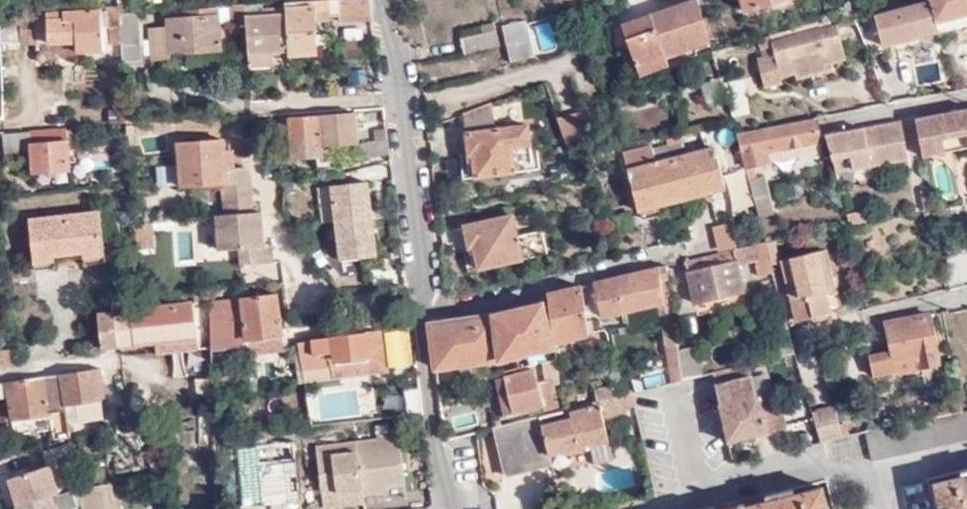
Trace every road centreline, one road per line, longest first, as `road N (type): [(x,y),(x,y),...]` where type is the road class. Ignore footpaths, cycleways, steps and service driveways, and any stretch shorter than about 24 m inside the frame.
road 1 (residential): [(419,313),(416,215),(386,0)]
road 2 (residential): [(675,258),(419,313)]
road 3 (residential): [(455,508),(435,438),(419,313)]
road 4 (residential): [(822,124),(966,97)]

